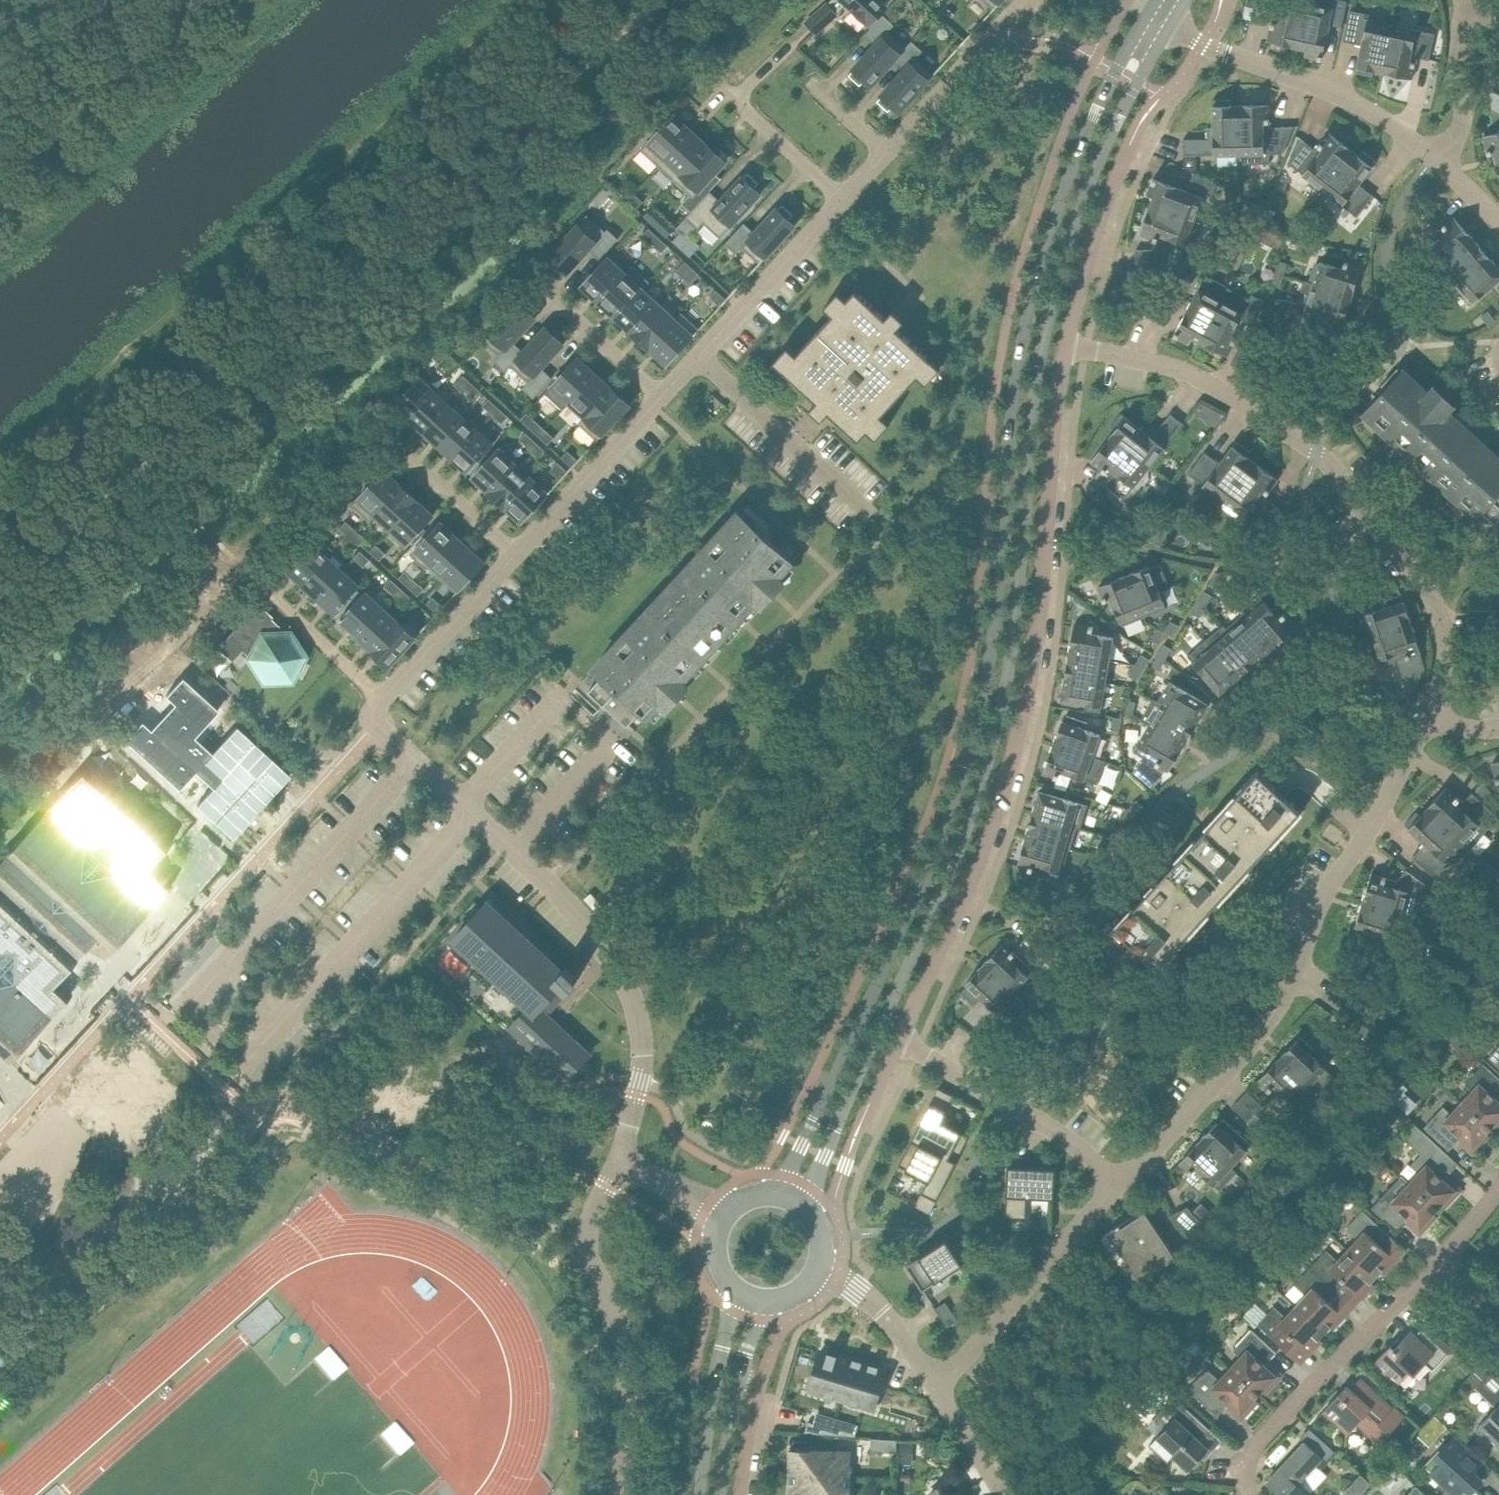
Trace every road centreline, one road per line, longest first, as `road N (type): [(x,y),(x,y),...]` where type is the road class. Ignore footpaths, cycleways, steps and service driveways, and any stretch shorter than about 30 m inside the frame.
road 1 (tertiary): [(1149,14),(1065,184),(1024,321),(991,648),(954,800),(864,1017),(770,1194)]
road 2 (tertiary): [(809,1211),(811,1187),(973,808),(1010,651),(1045,325),(1085,192),(1169,24)]
road 3 (track): [(658,0),(0,591)]
road 4 (residential): [(899,1040),(974,869),(1014,751),(1033,647),(1065,345)]
road 5 (residential): [(1430,715),(1443,677),(1444,625),(1333,467),(1203,379),(1065,345)]
road 6 (residential): [(382,698),(373,718),(379,730),(549,884),(628,990),(642,1068),(620,1163)]
road 7 (residential): [(1118,1183),(1232,1067),(1284,998),(1319,905),(1430,715)]
road 8 (unclassified): [(620,1163),(587,1242),(627,1354),(620,1494)]
road 9 (residential): [(1250,1494),(1244,1466),(1251,1449),(1434,1264)]
road 10 (residential): [(1437,157),(1329,89),(1169,24)]
road 11 (residential): [(939,1387),(1118,1183)]
road 12 (residential): [(1025,0),(842,199)]
road 13 (residential): [(842,199),(660,396)]
road 14 (residential): [(1118,1183),(1075,1144),(899,1040)]
road 15 (residential): [(1065,345),(1102,212),(1148,111)]
road 16 (tertiary): [(728,1281),(699,1494)]
road 17 (residential): [(660,396),(516,553)]
road 18 (residential): [(516,553),(382,698)]
road 19 (residential): [(382,698),(246,572)]
road 20 (residential): [(516,553),(384,432)]
road 21 (residential): [(818,1269),(869,1299),(939,1387)]
road 22 (residential): [(660,396),(535,281)]
road 23 (residential): [(842,199),(718,84)]
road 24 (residential): [(1474,15),(1456,49),(1463,119),(1437,157)]
road 25 (unclassified): [(0,89),(100,0)]
road 26 (residential): [(740,1494),(757,1392),(740,1367)]
road 27 (tertiary): [(718,1494),(740,1367)]
road 28 (residential): [(939,1387),(1004,1494)]

